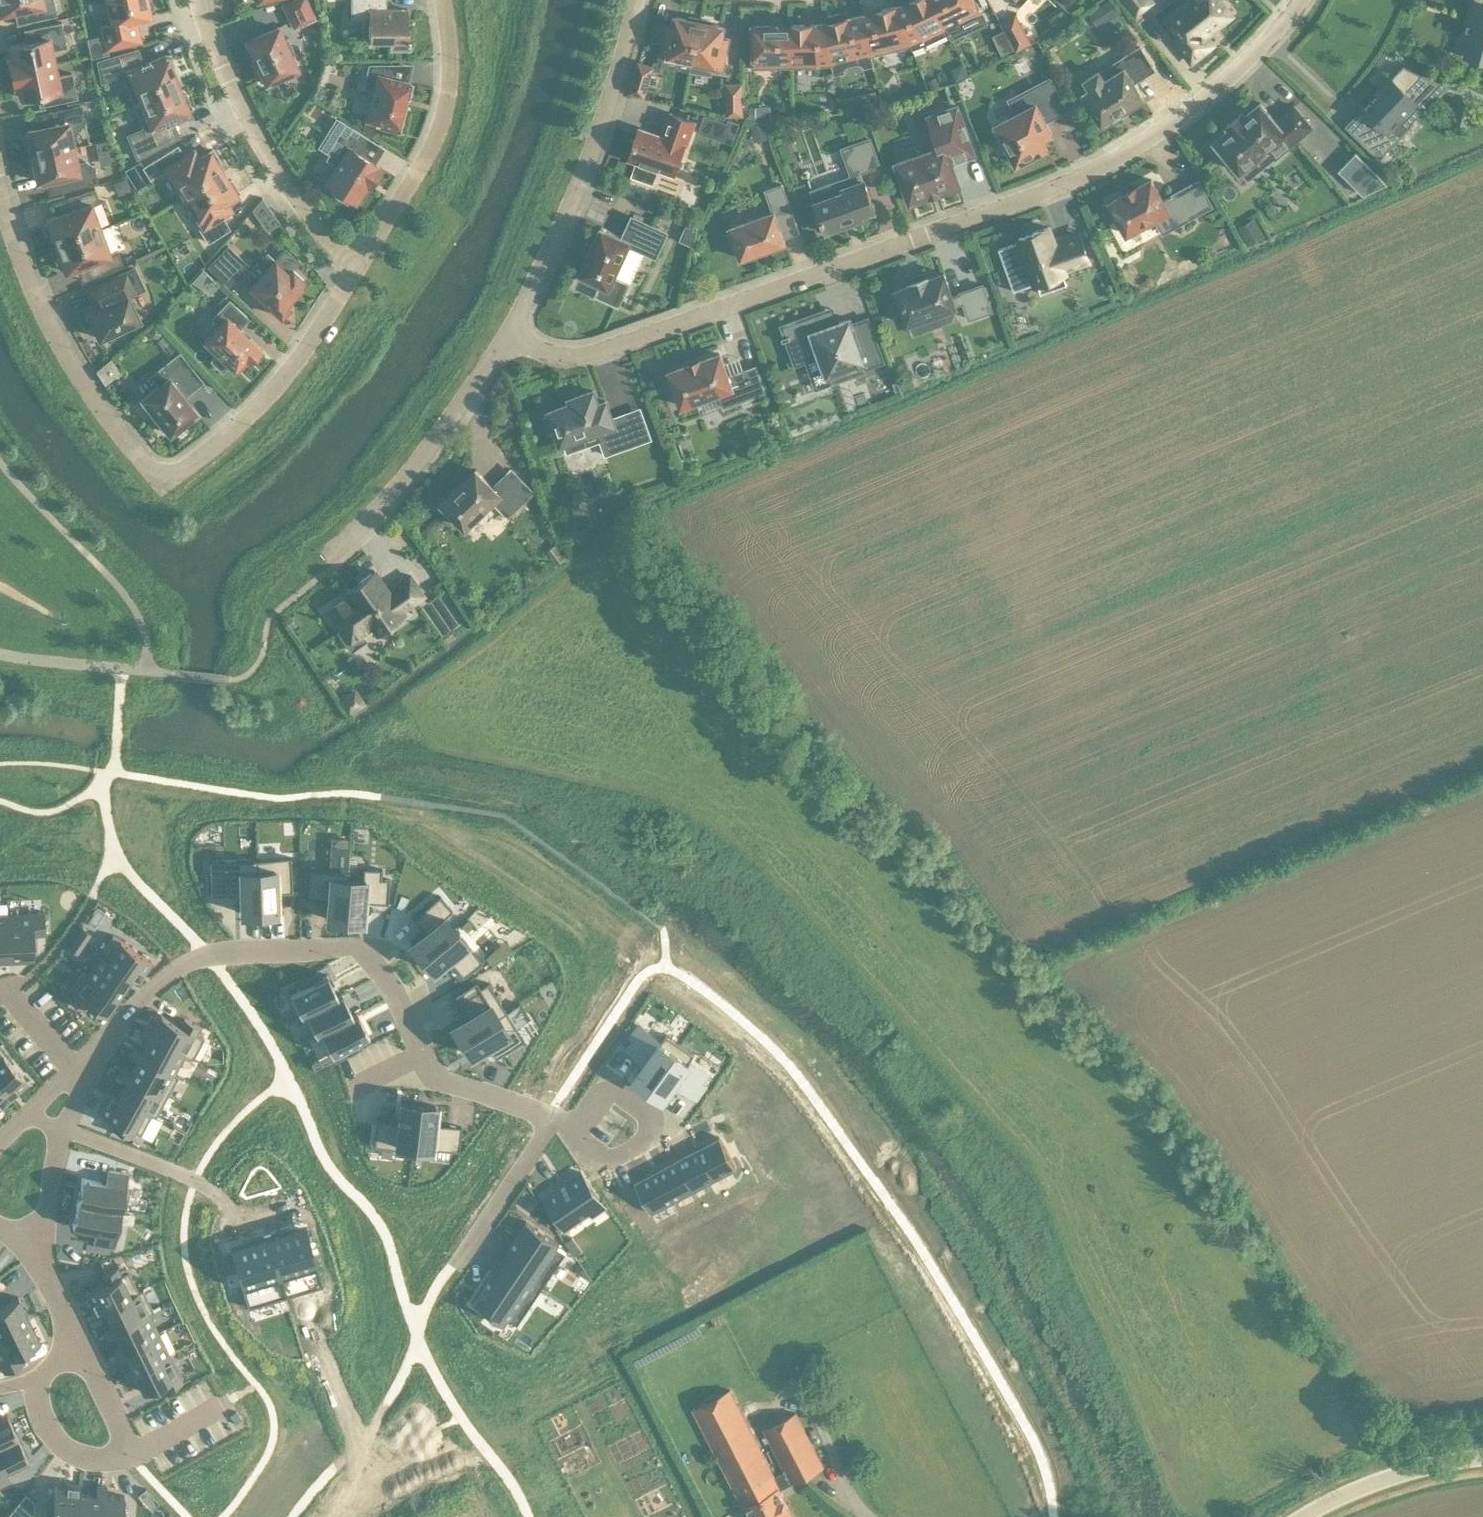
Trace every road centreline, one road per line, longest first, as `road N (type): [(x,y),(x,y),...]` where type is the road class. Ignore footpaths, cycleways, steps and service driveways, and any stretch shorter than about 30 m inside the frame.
road 1 (residential): [(508,340),(554,361),(583,360),(1116,161),(1236,74),(1286,28),(1300,0)]
road 2 (residential): [(0,187),(39,306),(91,400),(164,483),(248,419),(297,364),(353,268)]
road 3 (residential): [(79,1065),(131,1005),(180,966),(241,951),(356,947),(369,954),(426,1051)]
road 4 (residential): [(637,0),(592,152),(508,340)]
road 5 (residential): [(197,0),(222,77),(276,172),(353,268)]
road 6 (residential): [(353,268),(435,137),(448,93),(443,0)]
road 7 (residential): [(337,549),(426,465),(508,340)]
road 8 (residential): [(577,1124),(583,1148),(597,1158),(647,1141),(655,1122),(620,1092),(598,1097),(589,1110)]
road 9 (unclassified): [(1303,1516),(1389,1478),(1482,1456)]
road 10 (residential): [(553,1124),(451,1265)]
road 11 (residential): [(426,1051),(447,1083),(553,1124)]
road 12 (residential): [(62,1132),(194,1180)]
road 13 (residential): [(34,1383),(45,1424),(65,1450),(128,1456)]

